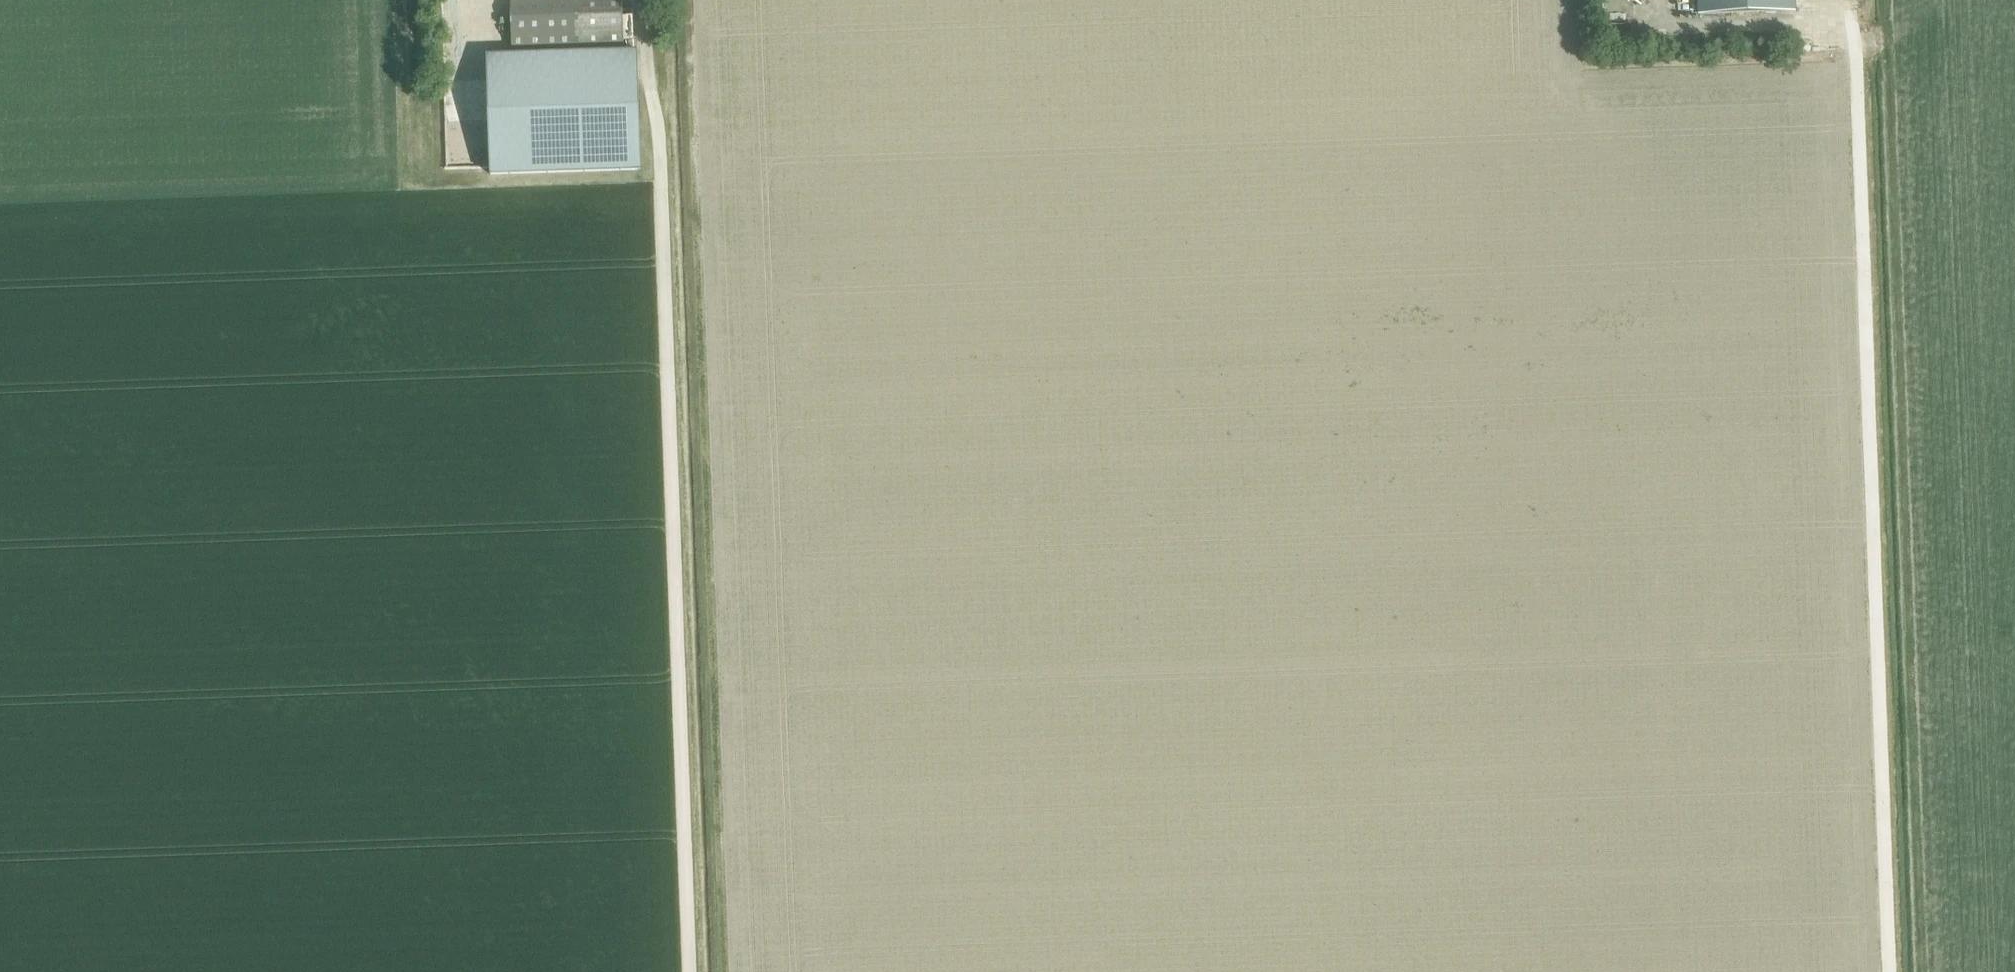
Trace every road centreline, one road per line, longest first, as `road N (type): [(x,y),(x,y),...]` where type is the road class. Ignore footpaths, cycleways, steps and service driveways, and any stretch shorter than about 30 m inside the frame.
road 1 (track): [(690,971),(661,176),(642,28),(626,0)]

